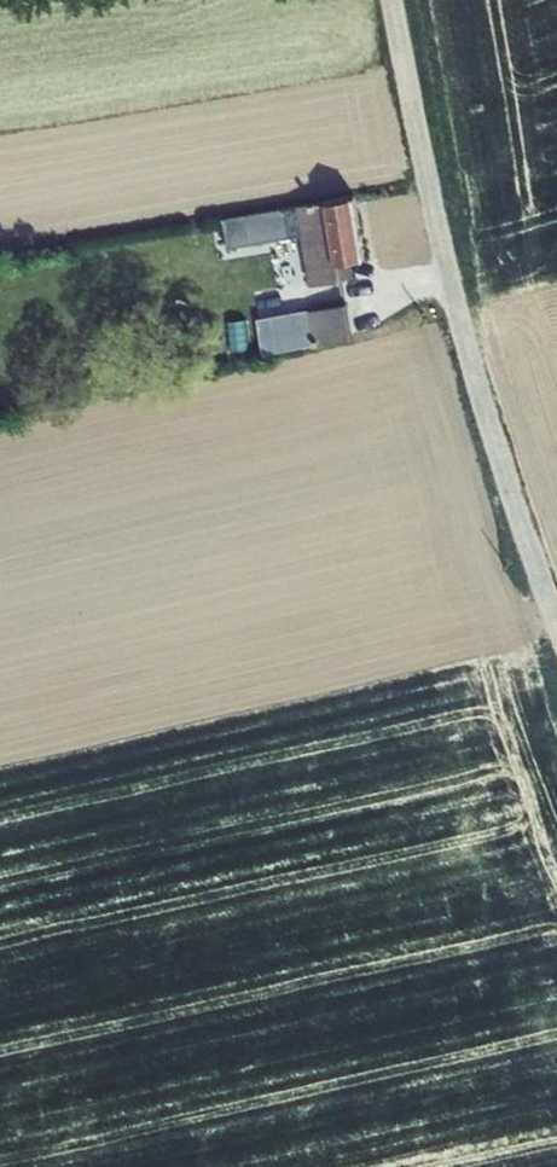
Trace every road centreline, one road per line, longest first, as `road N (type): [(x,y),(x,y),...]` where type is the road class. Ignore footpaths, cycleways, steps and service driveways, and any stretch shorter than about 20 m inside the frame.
road 1 (unclassified): [(391,0),(460,327),(556,623)]

